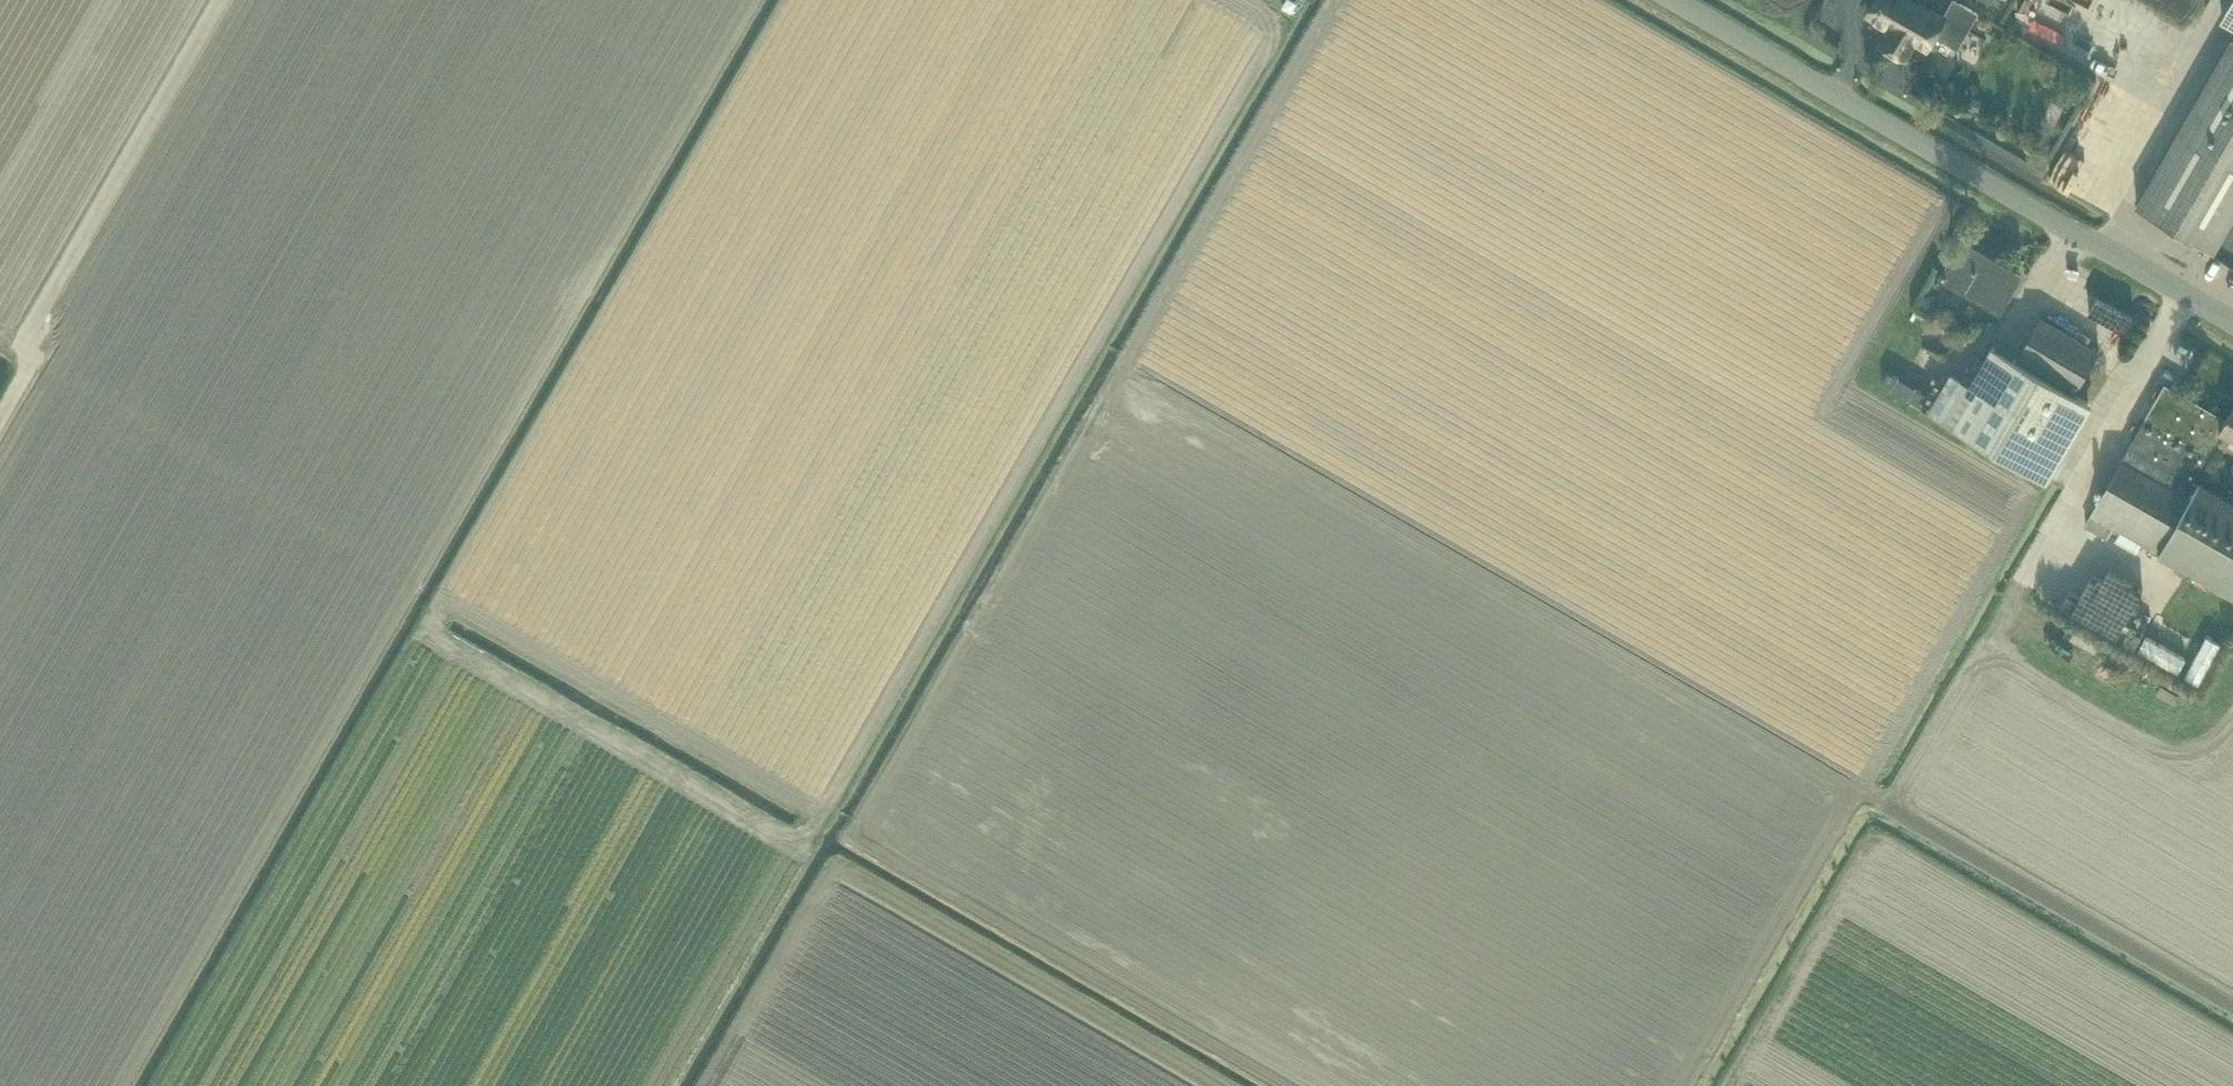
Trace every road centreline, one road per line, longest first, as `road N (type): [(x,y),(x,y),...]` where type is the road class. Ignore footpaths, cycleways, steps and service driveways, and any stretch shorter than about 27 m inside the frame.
road 1 (unclassified): [(2232,320),(1678,0)]

